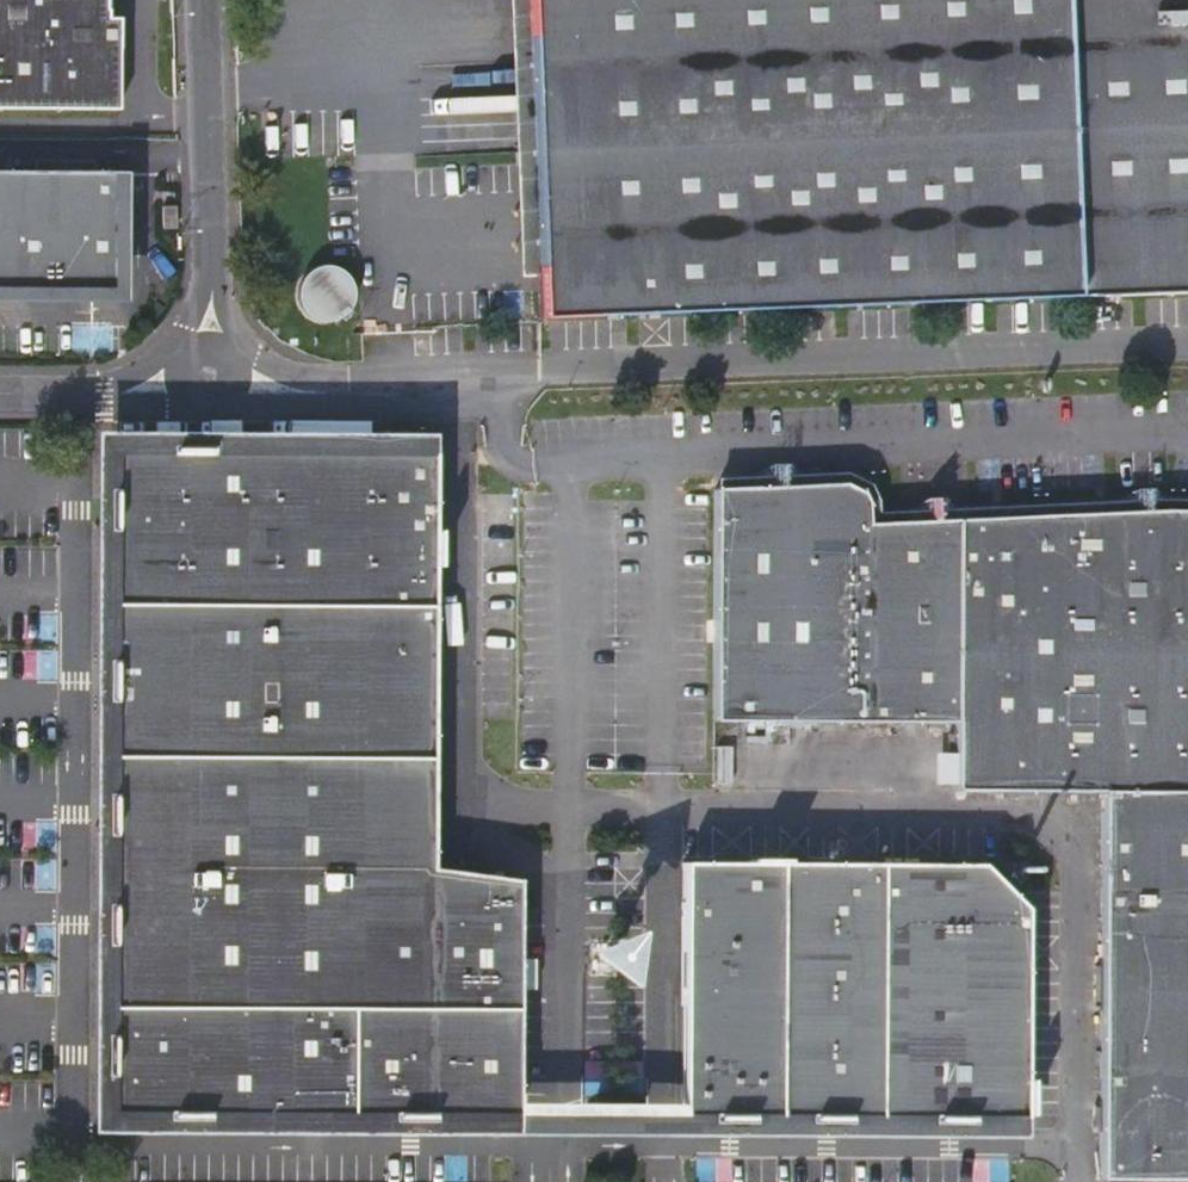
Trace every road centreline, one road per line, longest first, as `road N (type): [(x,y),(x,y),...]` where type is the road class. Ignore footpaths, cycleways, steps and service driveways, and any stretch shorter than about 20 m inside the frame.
road 1 (unclassified): [(1187,349),(465,379),(349,394),(211,375)]
road 2 (unclassified): [(211,375),(200,0)]
road 3 (unclassified): [(0,394),(70,394),(211,375)]

